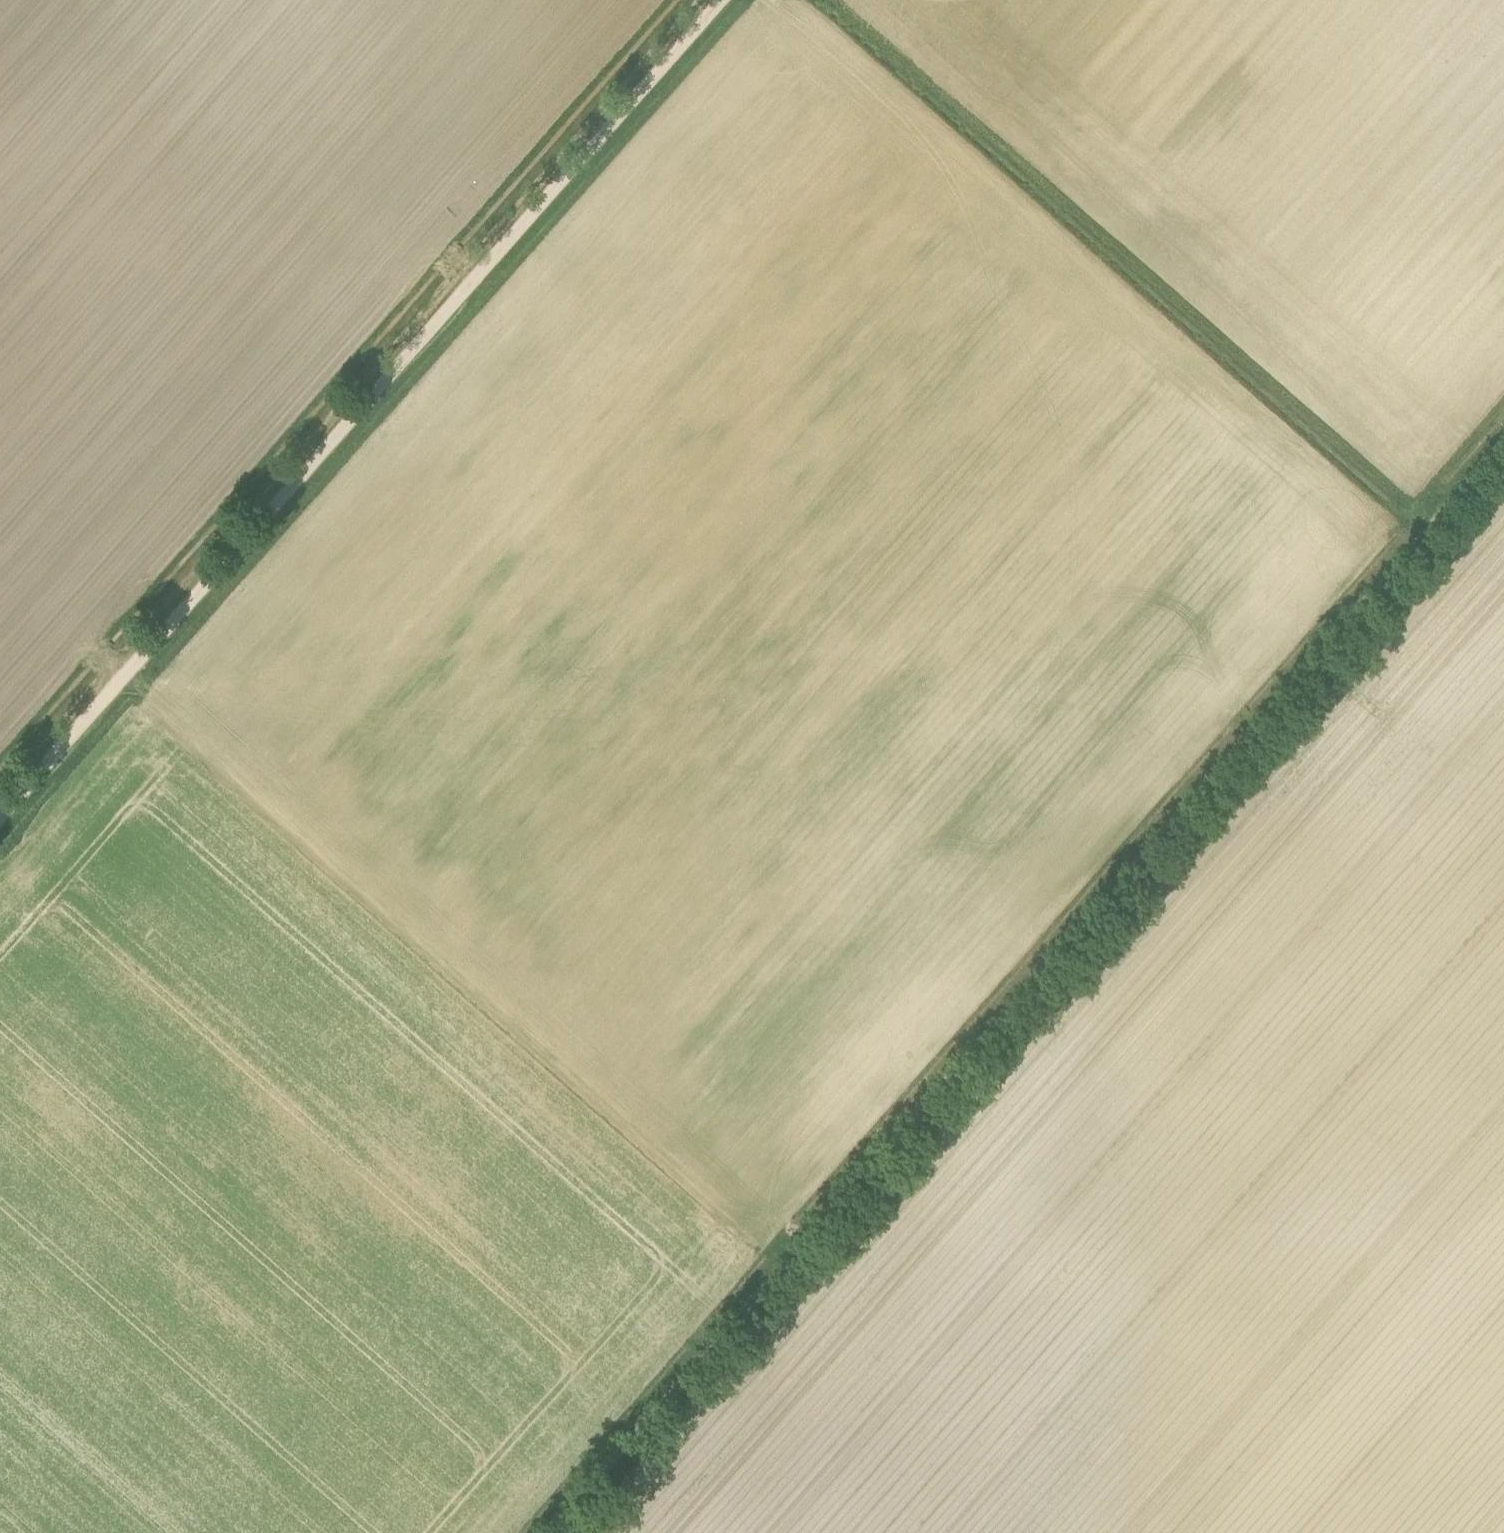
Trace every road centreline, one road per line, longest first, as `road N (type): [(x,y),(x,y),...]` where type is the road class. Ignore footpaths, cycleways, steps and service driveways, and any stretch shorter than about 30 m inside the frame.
road 1 (track): [(1503,452),(546,1532)]
road 2 (track): [(720,0),(0,816)]

